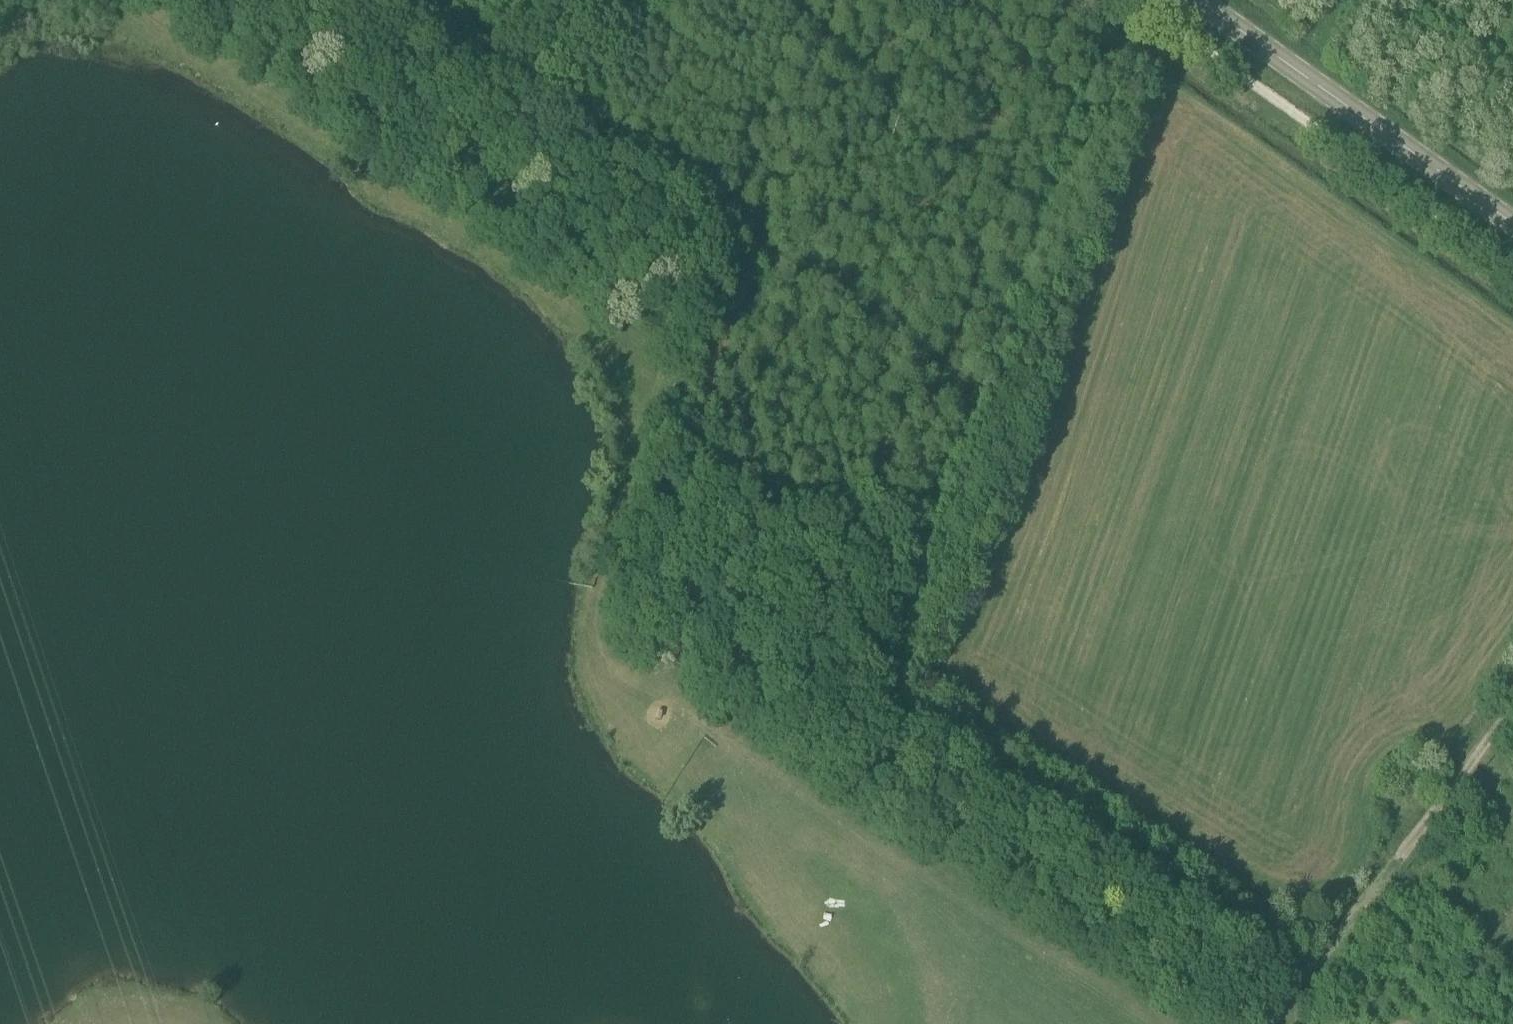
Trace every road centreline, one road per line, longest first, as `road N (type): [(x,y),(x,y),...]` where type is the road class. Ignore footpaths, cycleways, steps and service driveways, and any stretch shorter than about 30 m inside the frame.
road 1 (secondary): [(1512,223),(1197,0)]
road 2 (track): [(1512,704),(1294,986)]

